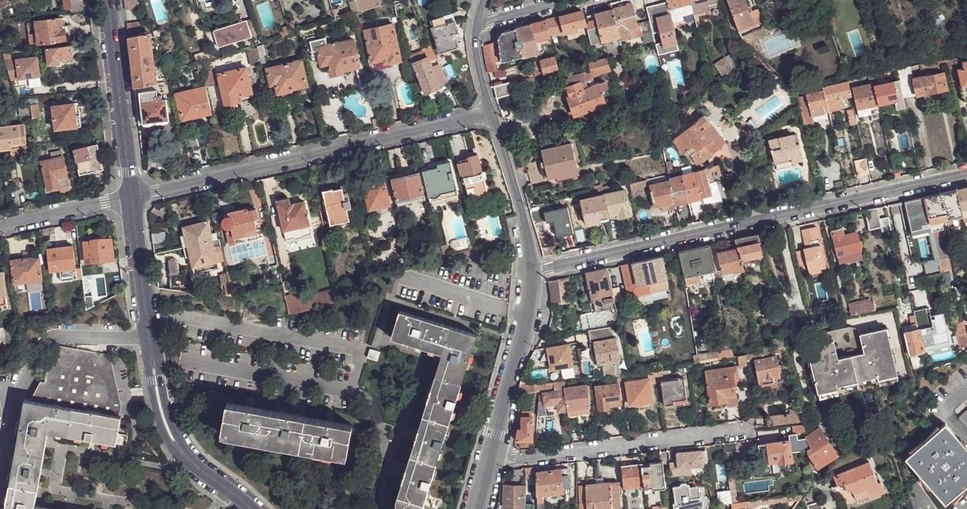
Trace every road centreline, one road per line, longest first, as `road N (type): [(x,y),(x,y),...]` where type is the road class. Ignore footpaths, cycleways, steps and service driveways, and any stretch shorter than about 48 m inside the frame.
road 1 (residential): [(531,272),(966,175)]
road 2 (residential): [(493,115),(129,197)]
road 3 (residential): [(247,508),(189,463),(169,432),(129,197)]
road 4 (residential): [(489,463),(755,429)]
road 5 (residential): [(129,197),(104,0)]
road 6 (tertiary): [(489,463),(525,330),(531,272)]
road 7 (tertiary): [(531,272),(493,115)]
road 8 (residential): [(129,197),(0,226)]

